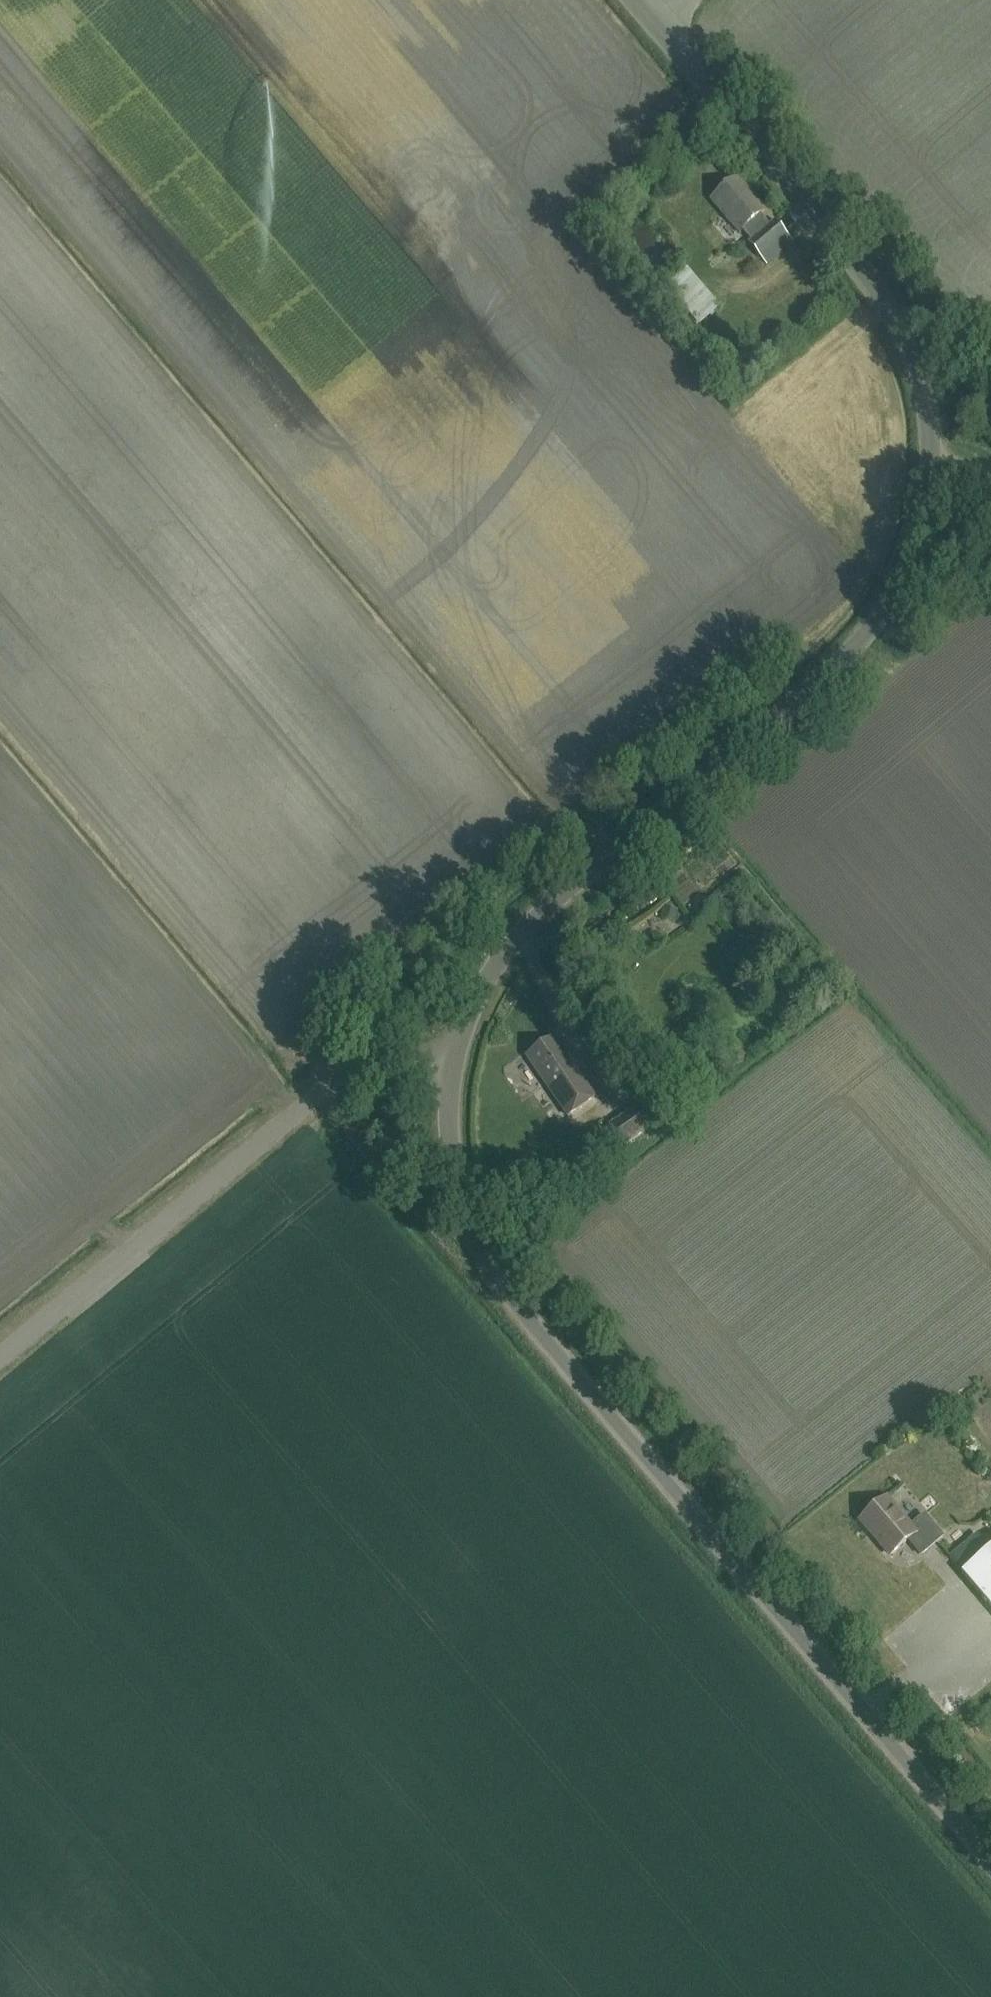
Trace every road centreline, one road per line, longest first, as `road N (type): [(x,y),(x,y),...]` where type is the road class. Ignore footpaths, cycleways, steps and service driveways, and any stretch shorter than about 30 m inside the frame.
road 1 (unclassified): [(990,1863),(505,1290),(451,1174),(452,1067),(474,994),(543,912),(855,648),(912,554),(928,476),(921,382),(882,296),(635,0)]

